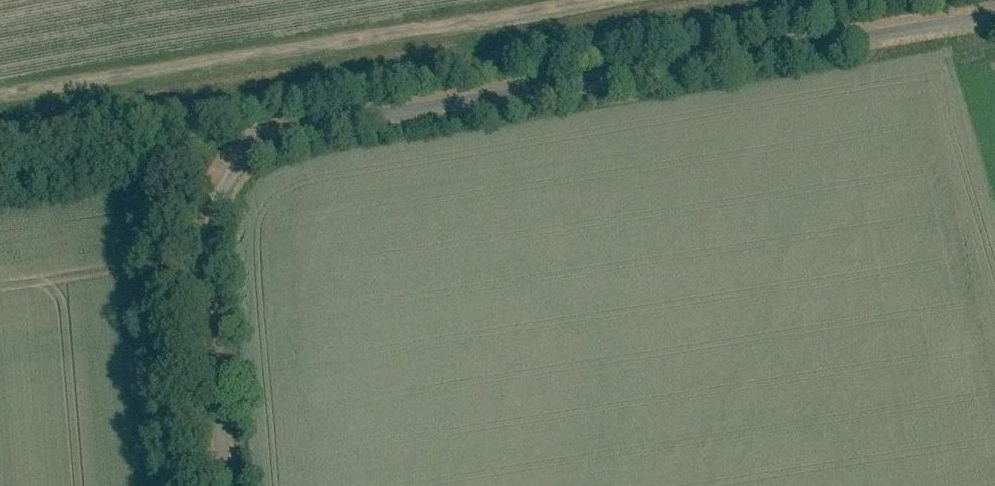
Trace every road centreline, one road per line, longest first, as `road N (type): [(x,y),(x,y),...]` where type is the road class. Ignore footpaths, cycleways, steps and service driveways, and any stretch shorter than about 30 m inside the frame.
road 1 (unclassified): [(219,485),(203,226),(261,132),(322,111),(994,12)]
road 2 (track): [(587,0),(0,97)]

